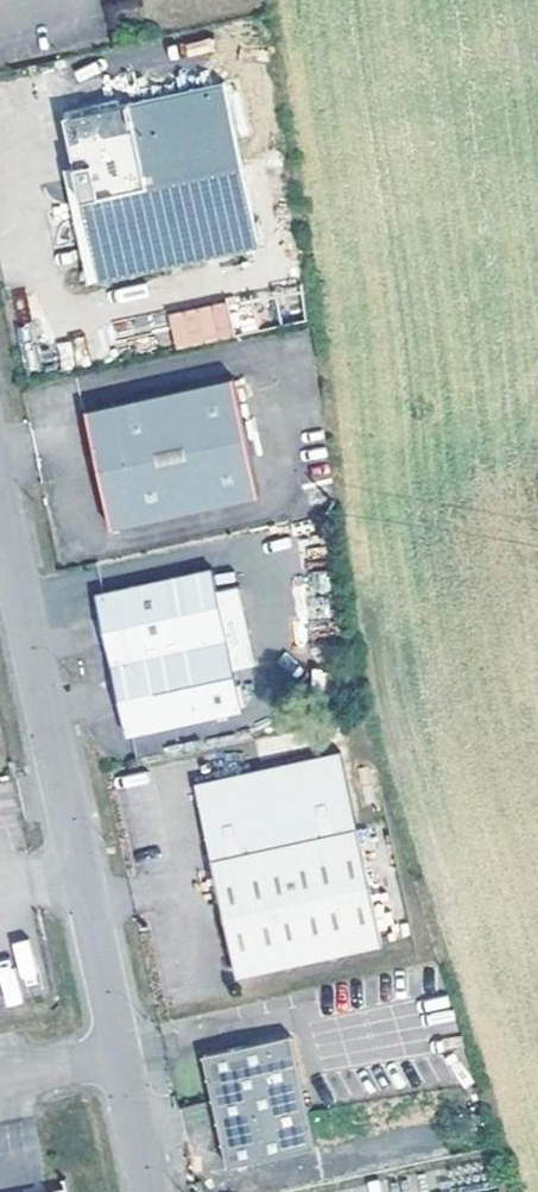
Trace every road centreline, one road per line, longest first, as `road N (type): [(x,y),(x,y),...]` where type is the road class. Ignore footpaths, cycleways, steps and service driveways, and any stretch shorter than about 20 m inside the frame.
road 1 (residential): [(149,1191),(0,496)]

